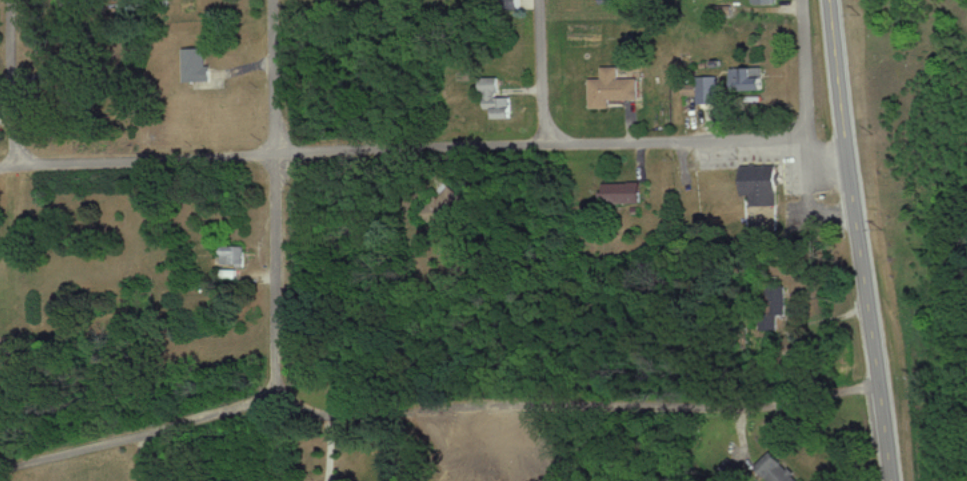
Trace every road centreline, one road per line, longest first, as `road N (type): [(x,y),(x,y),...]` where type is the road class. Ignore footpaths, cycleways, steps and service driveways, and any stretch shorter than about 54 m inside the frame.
road 1 (residential): [(12,167),(805,138),(844,151)]
road 2 (primary): [(891,480),(828,0)]
road 3 (residential): [(279,394),(271,363),(283,155),(276,0)]
road 4 (residential): [(156,431),(279,394),(303,412),(330,416)]
road 5 (residential): [(12,167),(13,0)]
road 6 (residential): [(549,146),(543,0)]
road 7 (residential): [(805,138),(801,0)]

